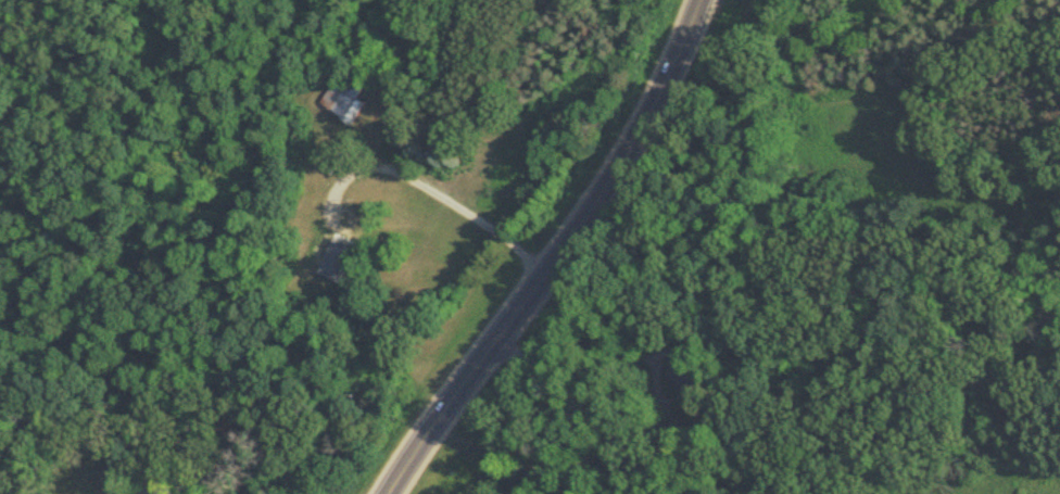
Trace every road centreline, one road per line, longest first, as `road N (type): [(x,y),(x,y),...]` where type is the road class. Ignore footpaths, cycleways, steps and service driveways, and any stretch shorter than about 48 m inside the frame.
road 1 (tertiary): [(543,277),(645,124),(701,0)]
road 2 (tertiary): [(388,493),(543,277)]

